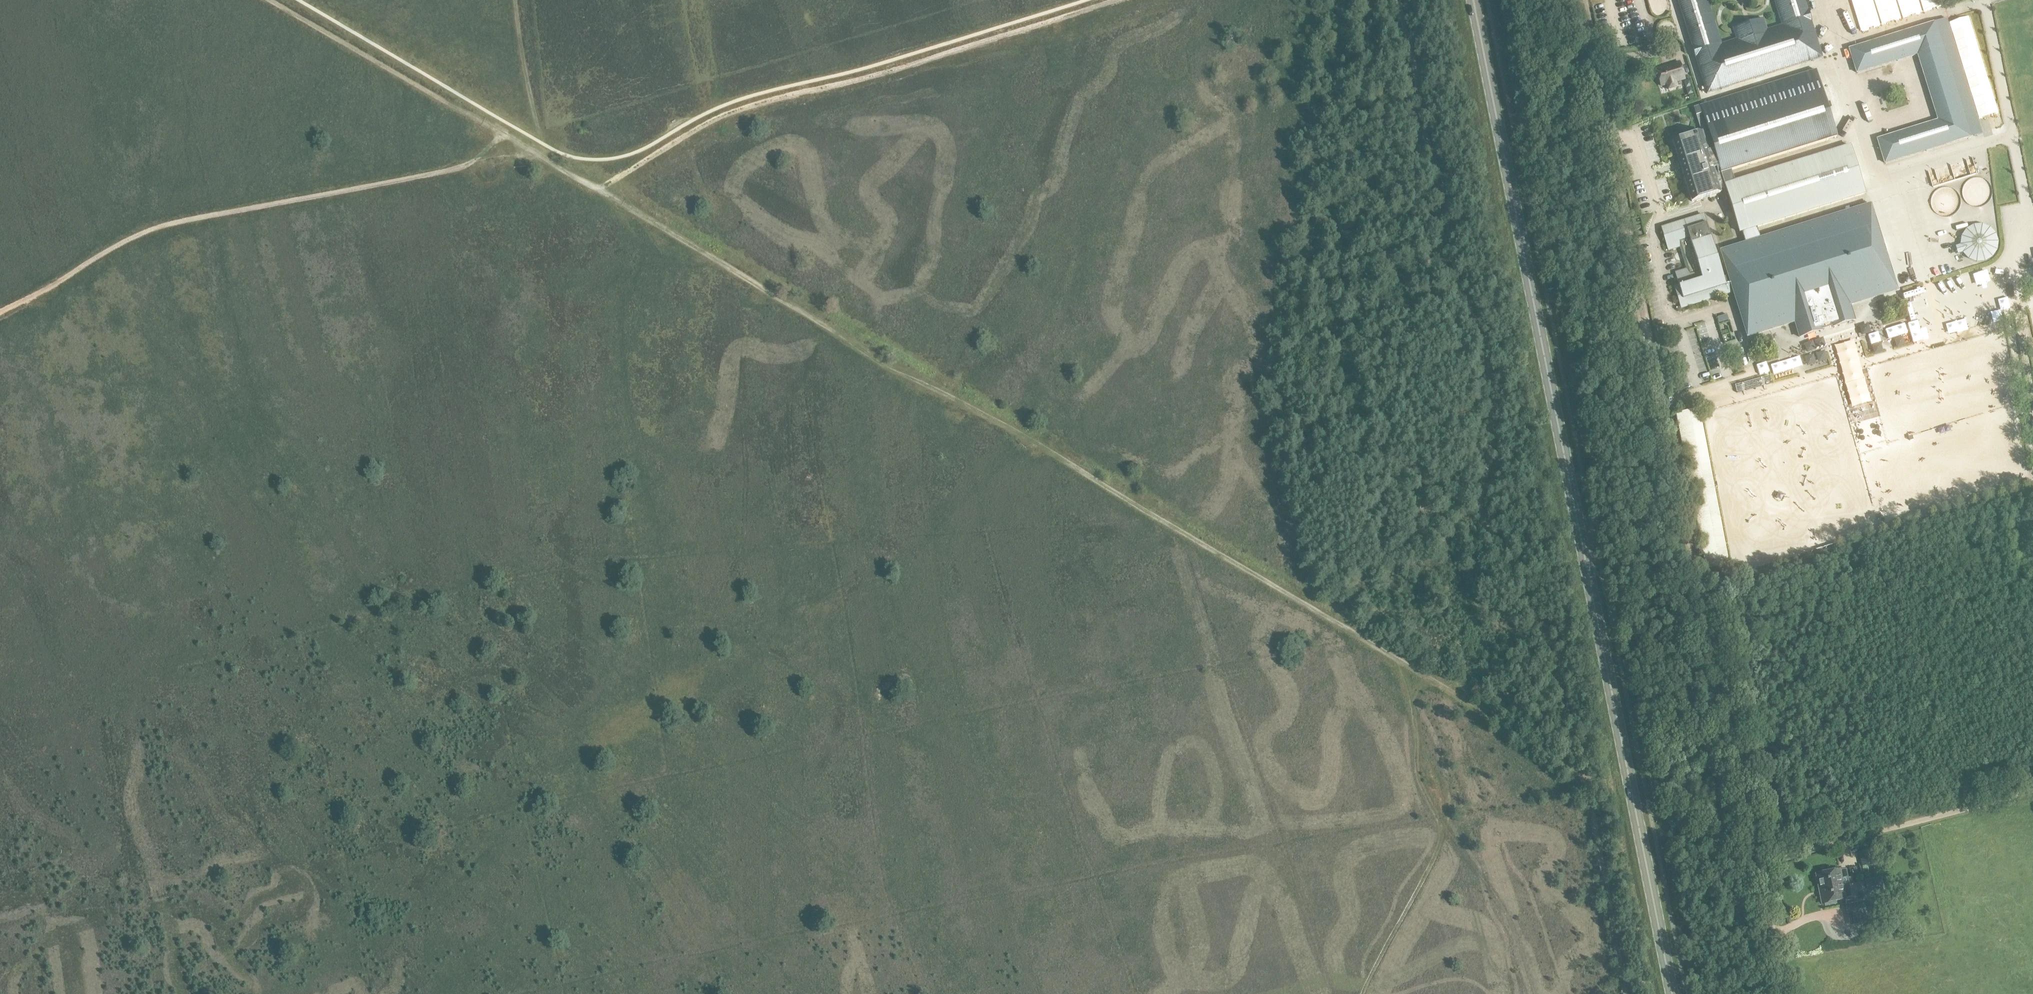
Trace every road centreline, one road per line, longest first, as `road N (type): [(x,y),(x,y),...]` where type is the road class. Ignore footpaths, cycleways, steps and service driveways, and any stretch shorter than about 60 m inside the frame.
road 1 (track): [(599,190),(1583,772)]
road 2 (track): [(1581,0),(1784,993)]
road 3 (primary): [(1673,993),(1477,16)]
road 4 (track): [(0,312),(151,228),(536,153)]
road 5 (track): [(1652,815),(1756,865),(2032,787)]
road 6 (track): [(1390,656),(1439,778),(1446,823),(1434,864),(1364,993)]
road 7 (track): [(272,0),(536,153)]
road 8 (track): [(540,142),(517,0)]

